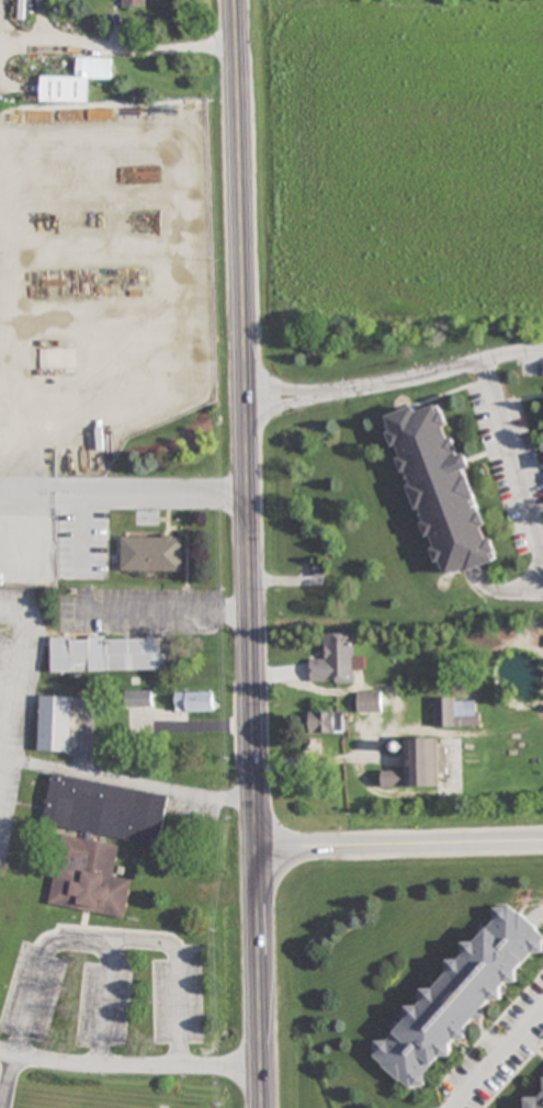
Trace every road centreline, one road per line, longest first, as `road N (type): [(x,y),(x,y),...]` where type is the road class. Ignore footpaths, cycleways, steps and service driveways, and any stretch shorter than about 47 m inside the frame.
road 1 (tertiary): [(263,1107),(238,0)]
road 2 (residential): [(248,402),(340,393),(542,351)]
road 3 (residential): [(542,841),(258,847)]
road 4 (residential): [(262,1069),(73,1064),(0,1051)]
road 5 (residential): [(38,957),(0,1107)]

